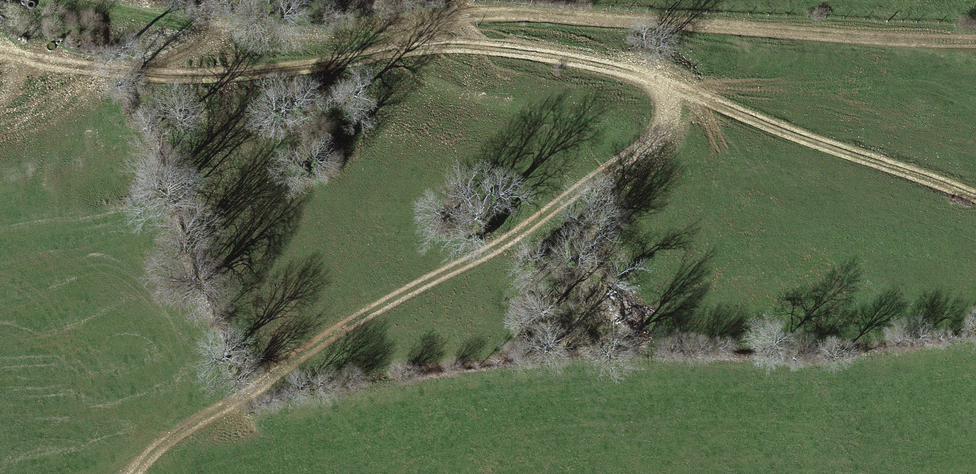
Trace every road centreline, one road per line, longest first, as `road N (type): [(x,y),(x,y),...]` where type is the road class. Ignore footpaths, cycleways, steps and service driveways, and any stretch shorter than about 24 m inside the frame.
road 1 (track): [(24,0),(191,28),(408,40),(467,15),(975,45)]
road 2 (track): [(59,72),(239,73),(408,40),(549,56),(975,200)]
road 3 (track): [(264,385),(571,208),(665,128),(664,92)]

